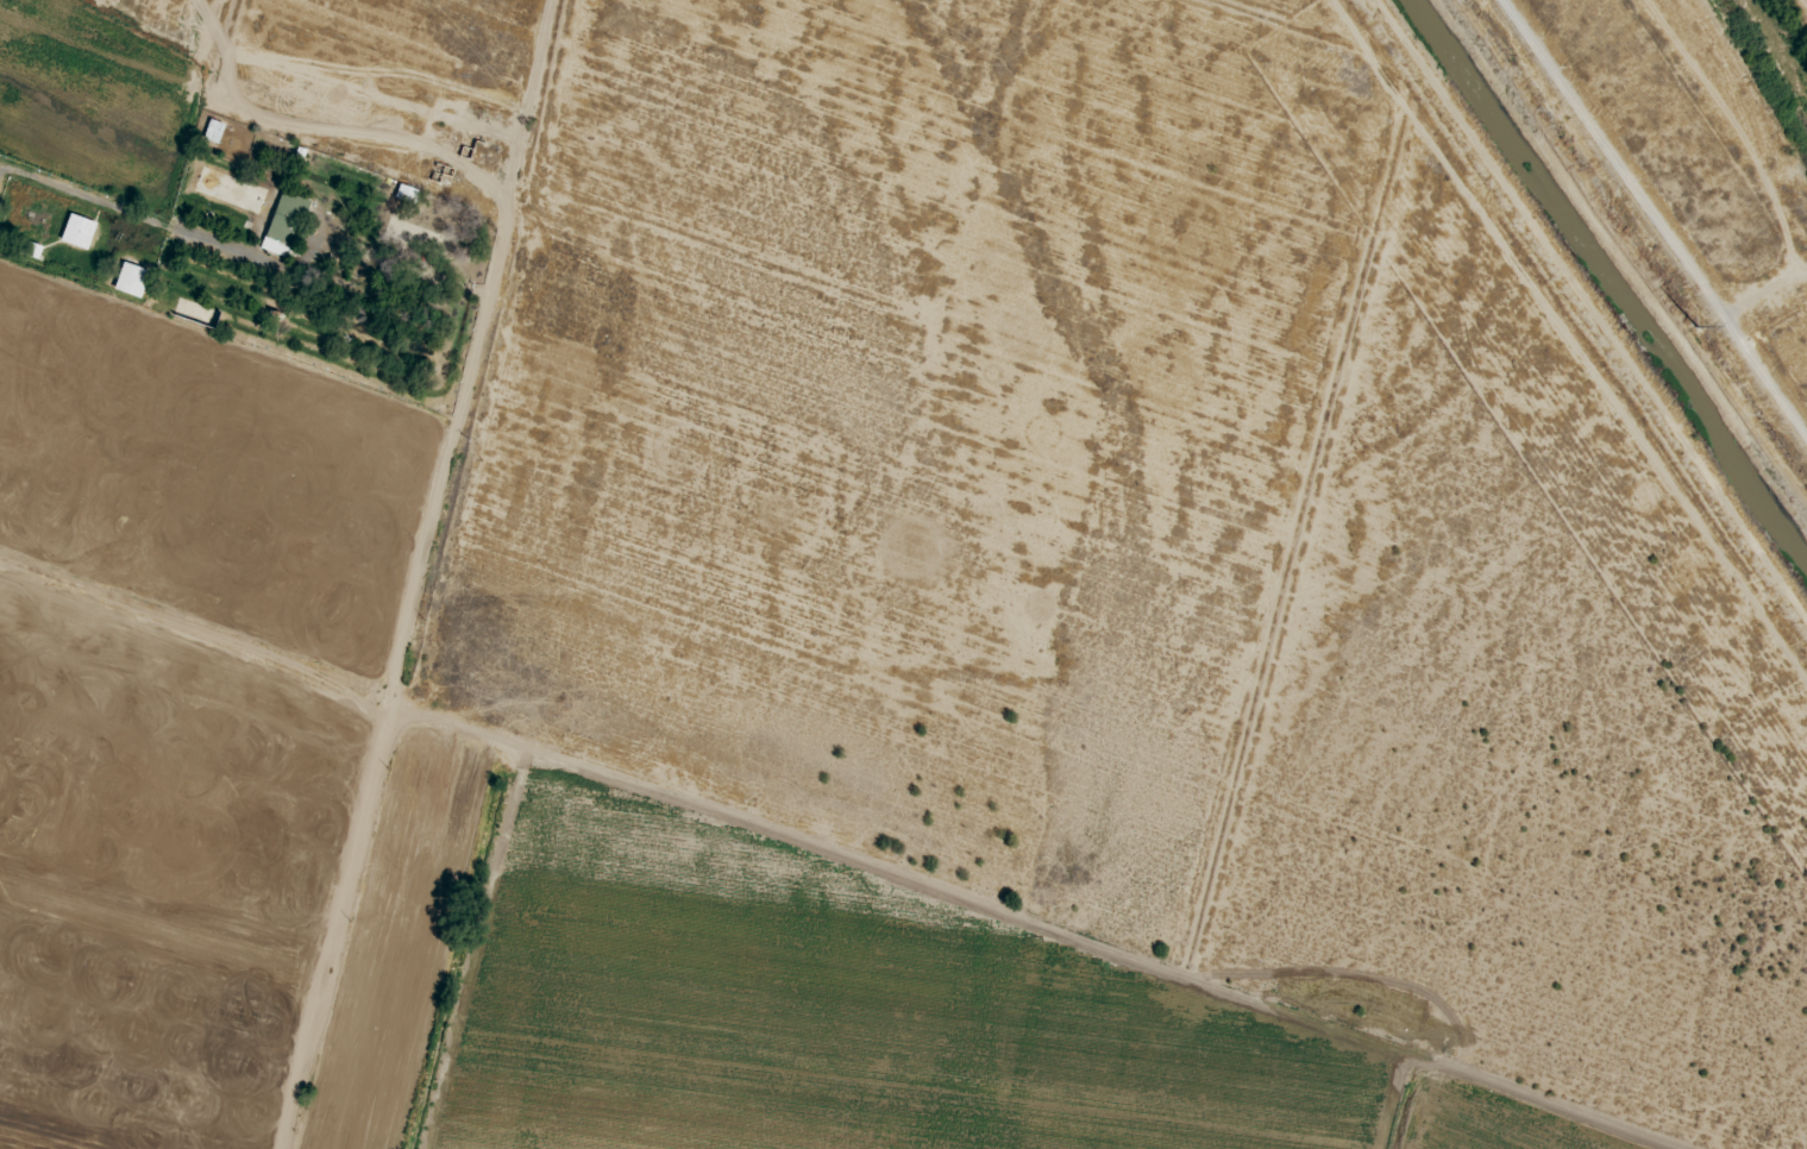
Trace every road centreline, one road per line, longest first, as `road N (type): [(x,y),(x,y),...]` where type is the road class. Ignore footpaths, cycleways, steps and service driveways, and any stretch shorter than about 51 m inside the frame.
road 1 (residential): [(286,1148),(500,260)]
road 2 (track): [(1363,0),(1806,635)]
road 3 (track): [(1806,441),(1497,0)]
road 4 (residential): [(191,0),(220,46),(236,111),(416,149),(473,175),(509,218),(500,260)]

